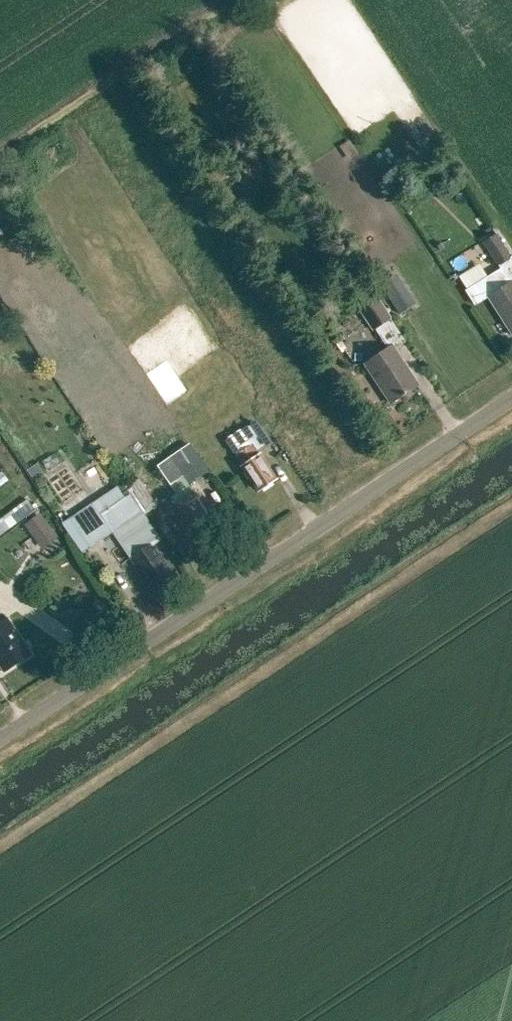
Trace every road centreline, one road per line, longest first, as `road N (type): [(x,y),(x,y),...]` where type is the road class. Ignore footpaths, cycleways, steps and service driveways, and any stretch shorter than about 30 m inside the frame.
road 1 (unclassified): [(0,737),(511,397)]

